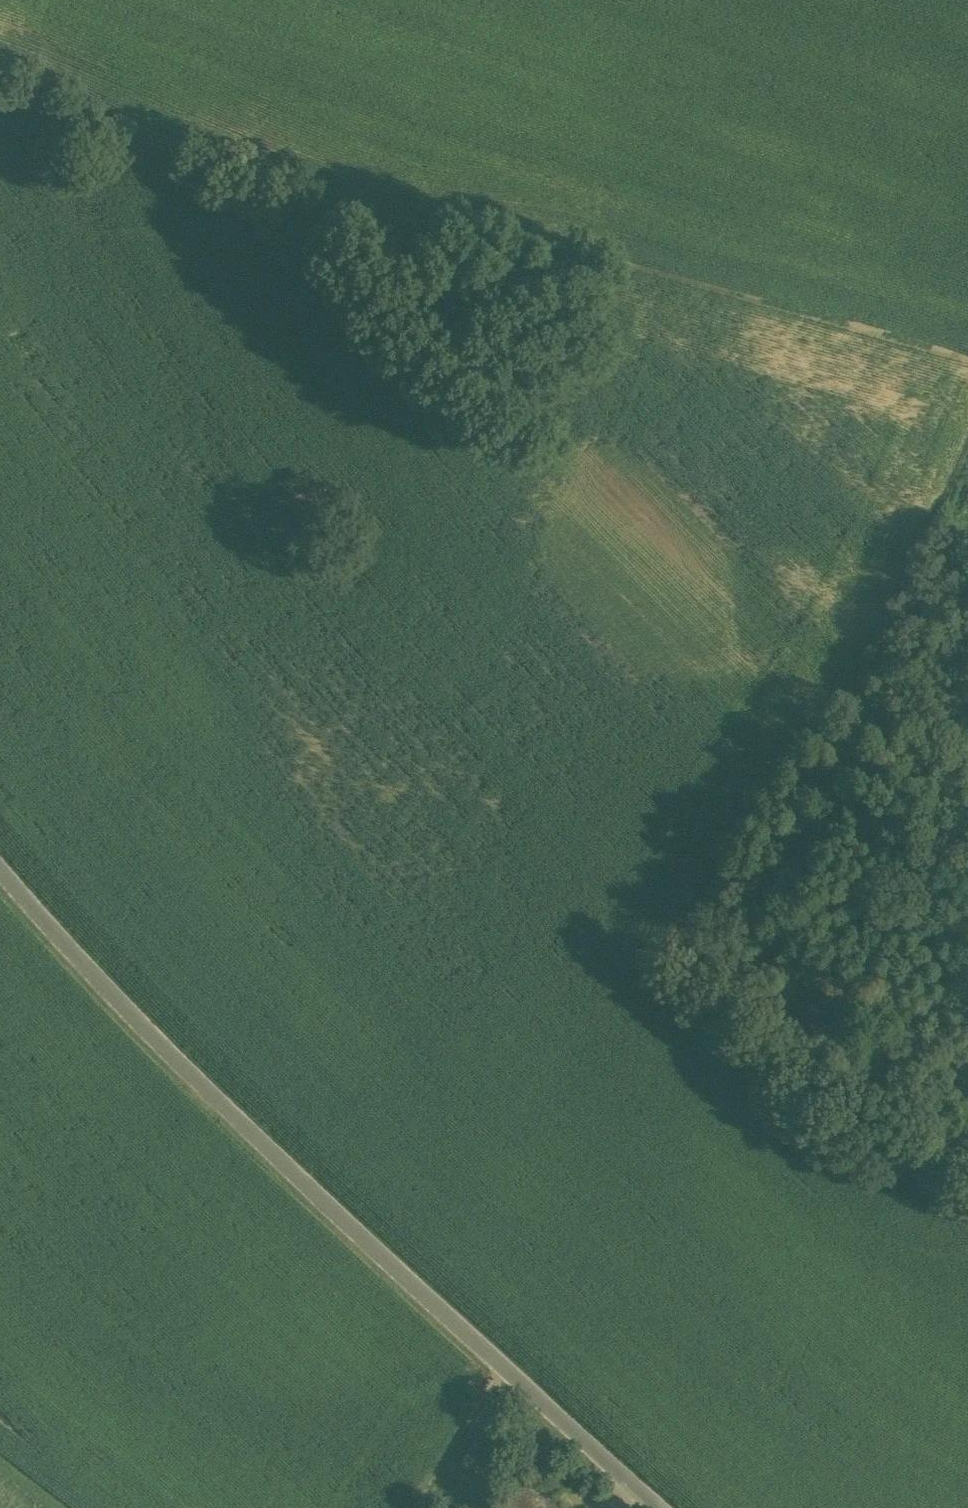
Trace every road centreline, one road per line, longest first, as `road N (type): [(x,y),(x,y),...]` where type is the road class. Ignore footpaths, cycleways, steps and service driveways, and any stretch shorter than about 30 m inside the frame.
road 1 (unclassified): [(661,1507),(187,1069),(0,866)]
road 2 (track): [(417,1507),(505,1366)]

